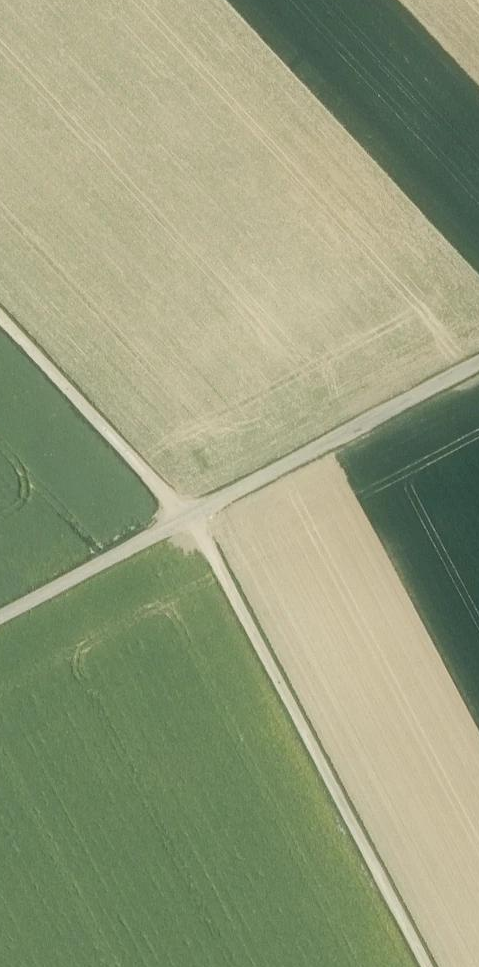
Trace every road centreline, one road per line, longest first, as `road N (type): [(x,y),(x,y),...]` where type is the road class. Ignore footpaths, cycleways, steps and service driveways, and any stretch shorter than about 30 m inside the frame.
road 1 (track): [(431,966),(188,517),(0,317)]
road 2 (track): [(478,360),(0,618)]

